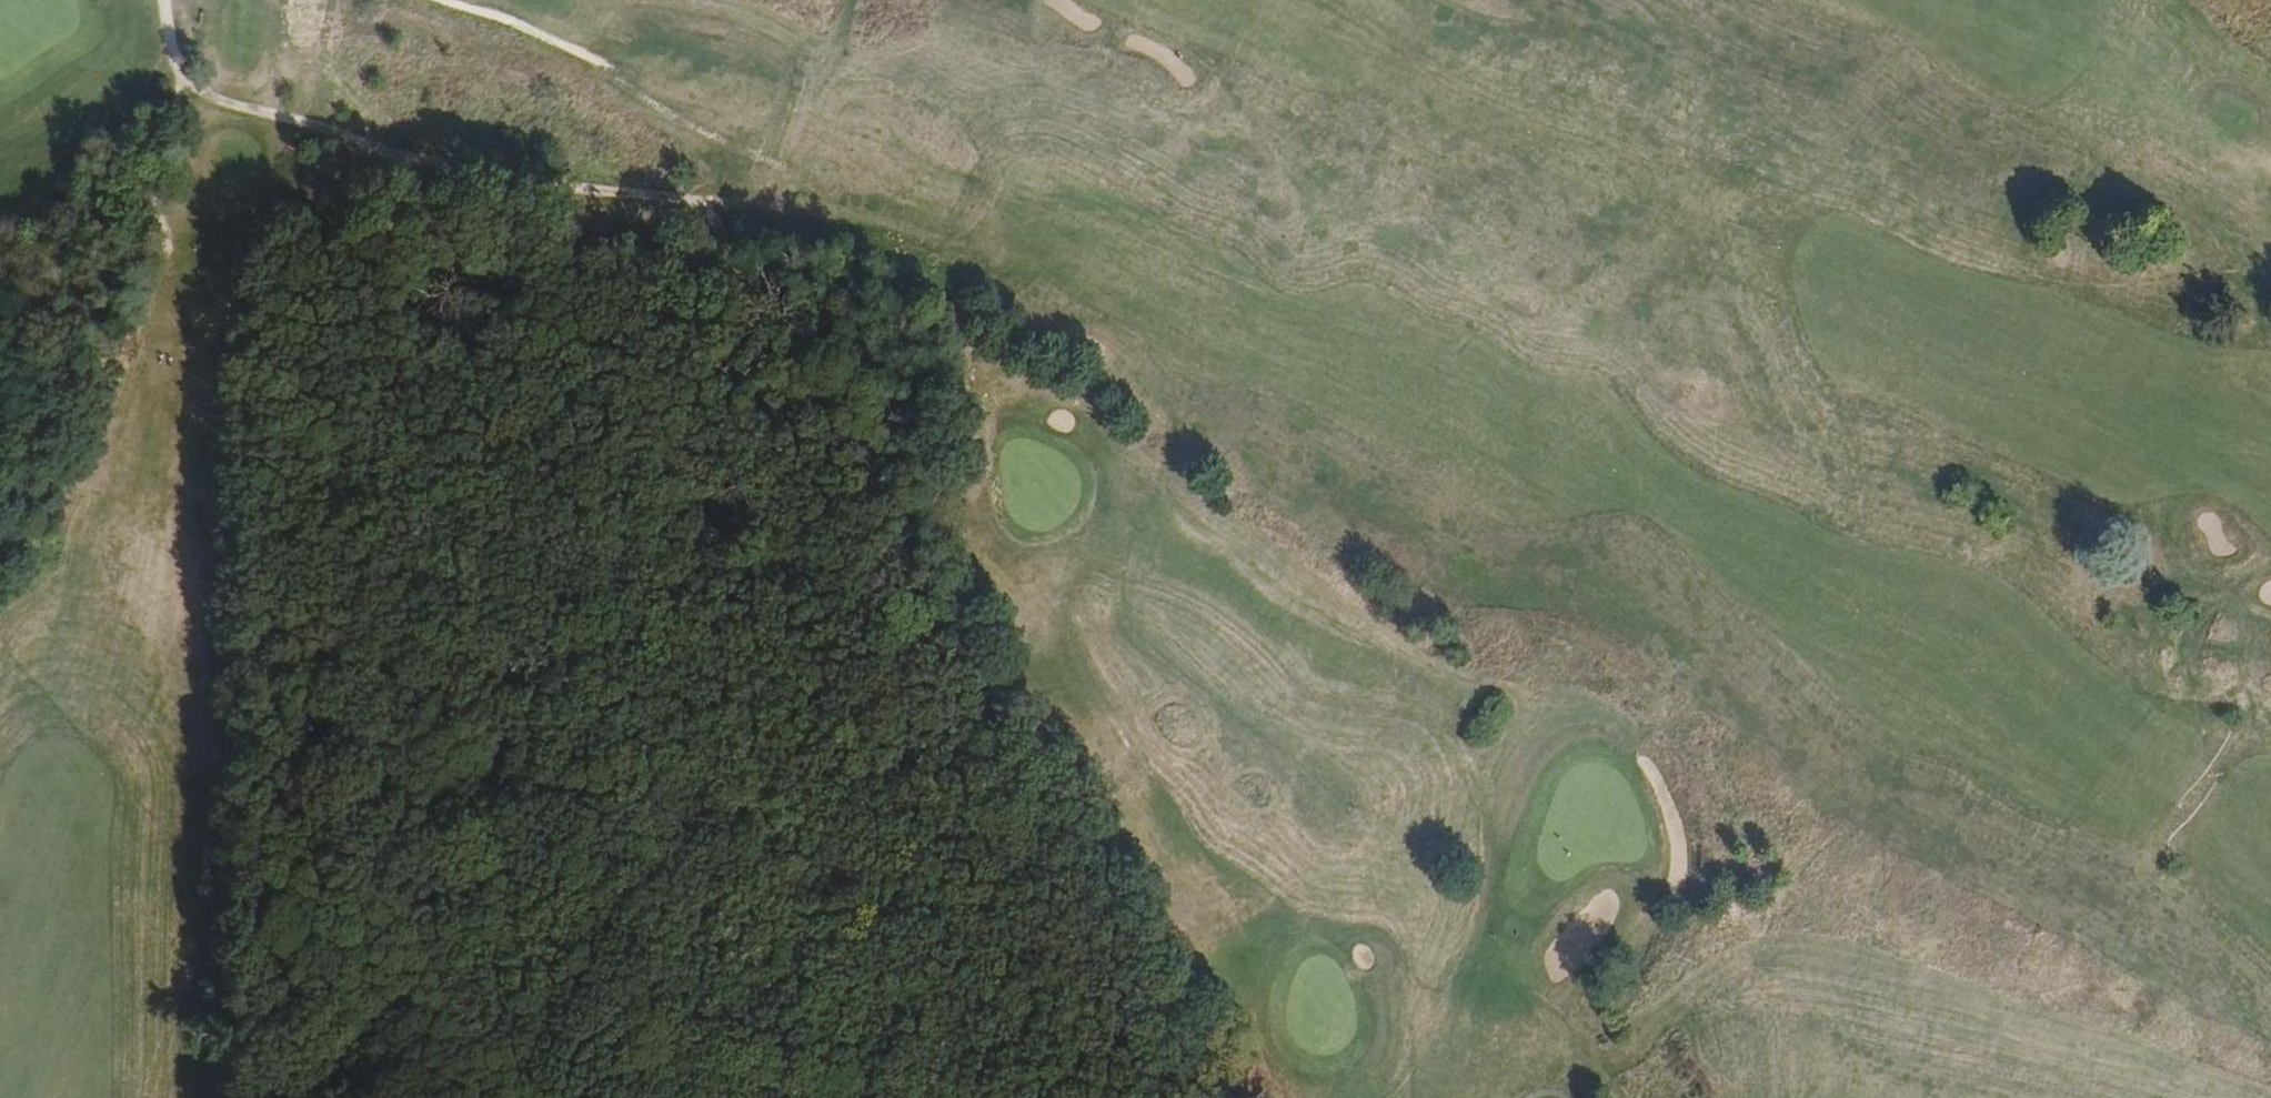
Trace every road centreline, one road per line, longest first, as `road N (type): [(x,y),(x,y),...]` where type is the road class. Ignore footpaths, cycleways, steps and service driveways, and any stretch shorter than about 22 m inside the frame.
road 1 (track): [(0,468),(39,406),(164,119),(169,85)]

